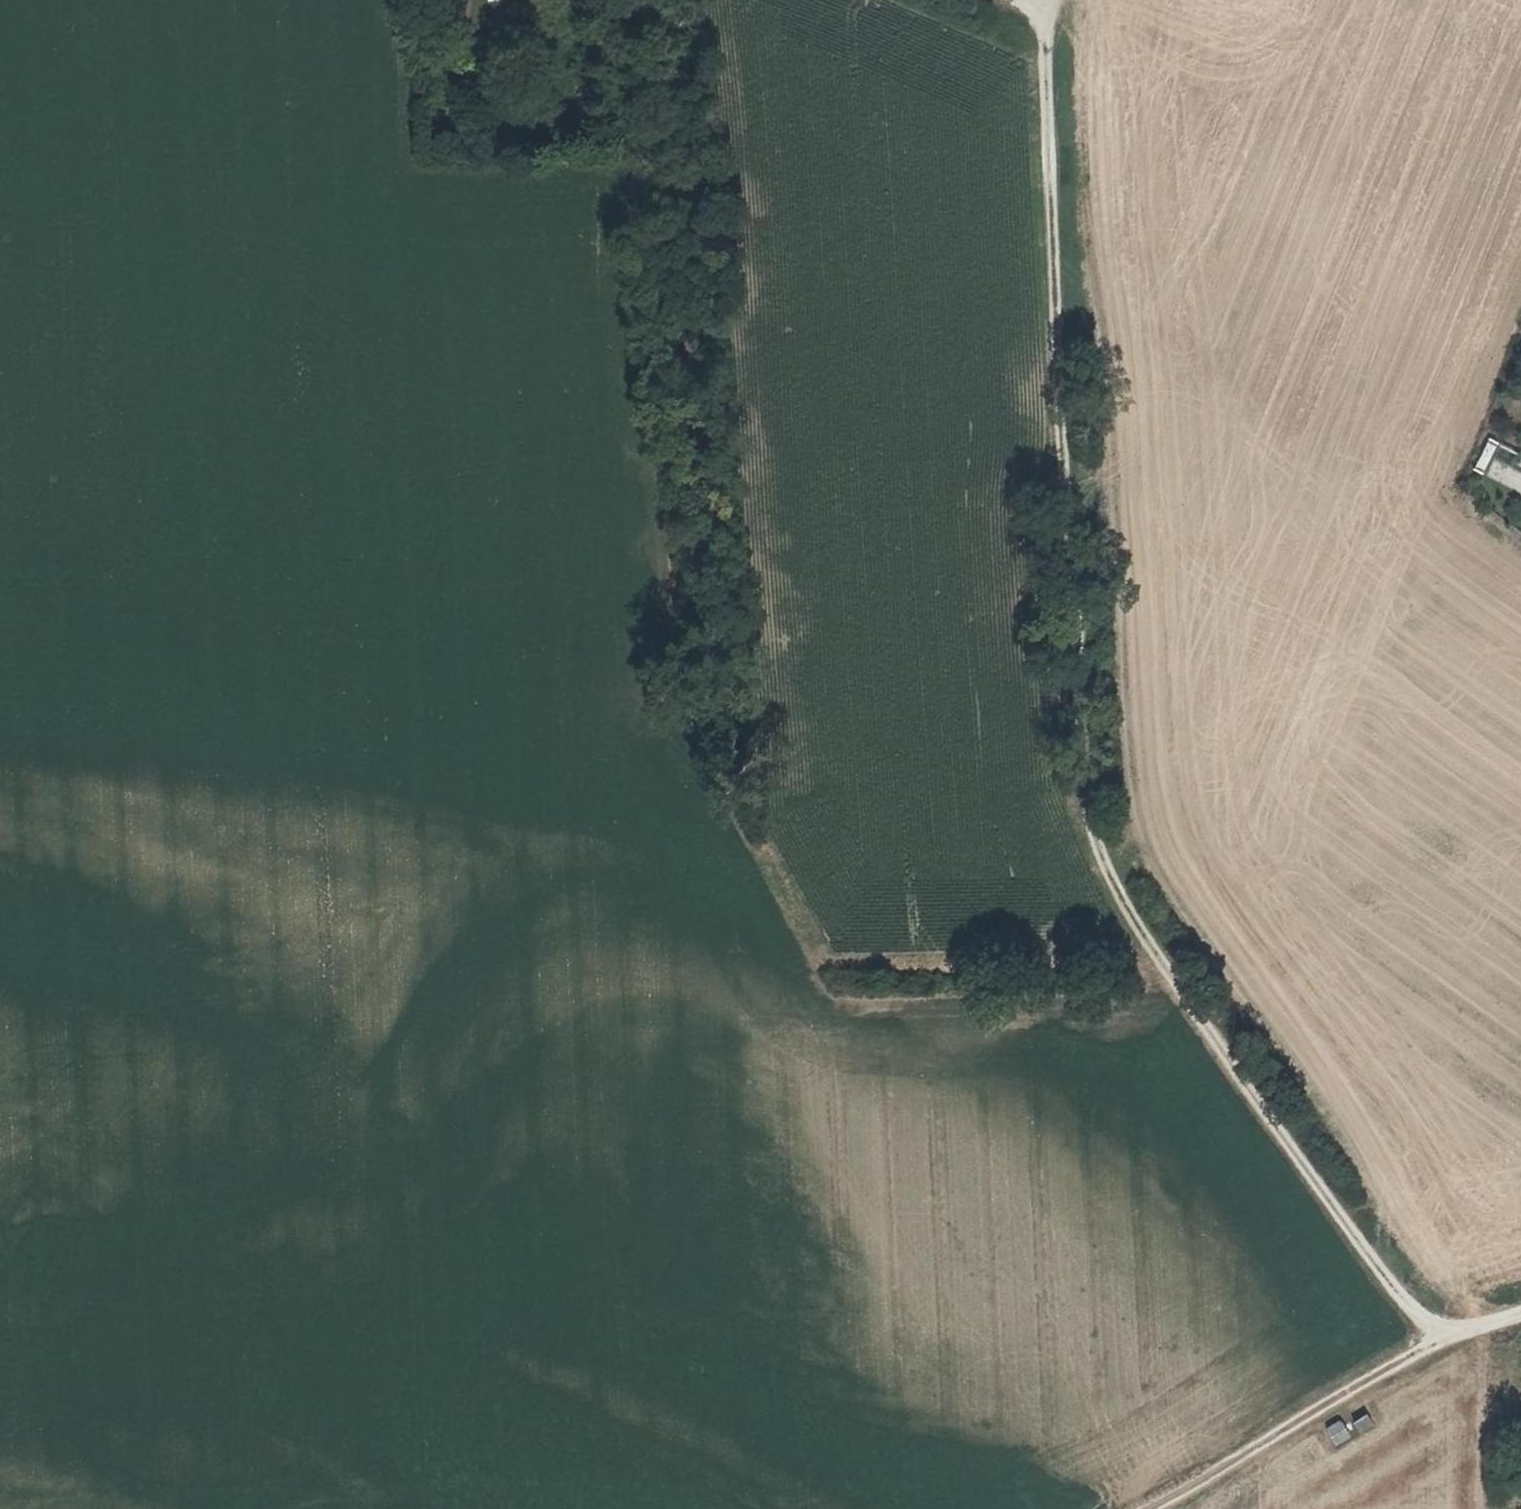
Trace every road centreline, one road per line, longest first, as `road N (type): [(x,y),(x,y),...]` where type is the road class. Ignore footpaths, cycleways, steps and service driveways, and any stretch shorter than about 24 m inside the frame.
road 1 (track): [(994,0),(1018,14),(1040,49),(1050,97),(1086,804),(1101,858),(1120,896),(1382,1270),(1442,1339)]
road 2 (track): [(1139,1508),(1442,1339),(1520,1318)]

